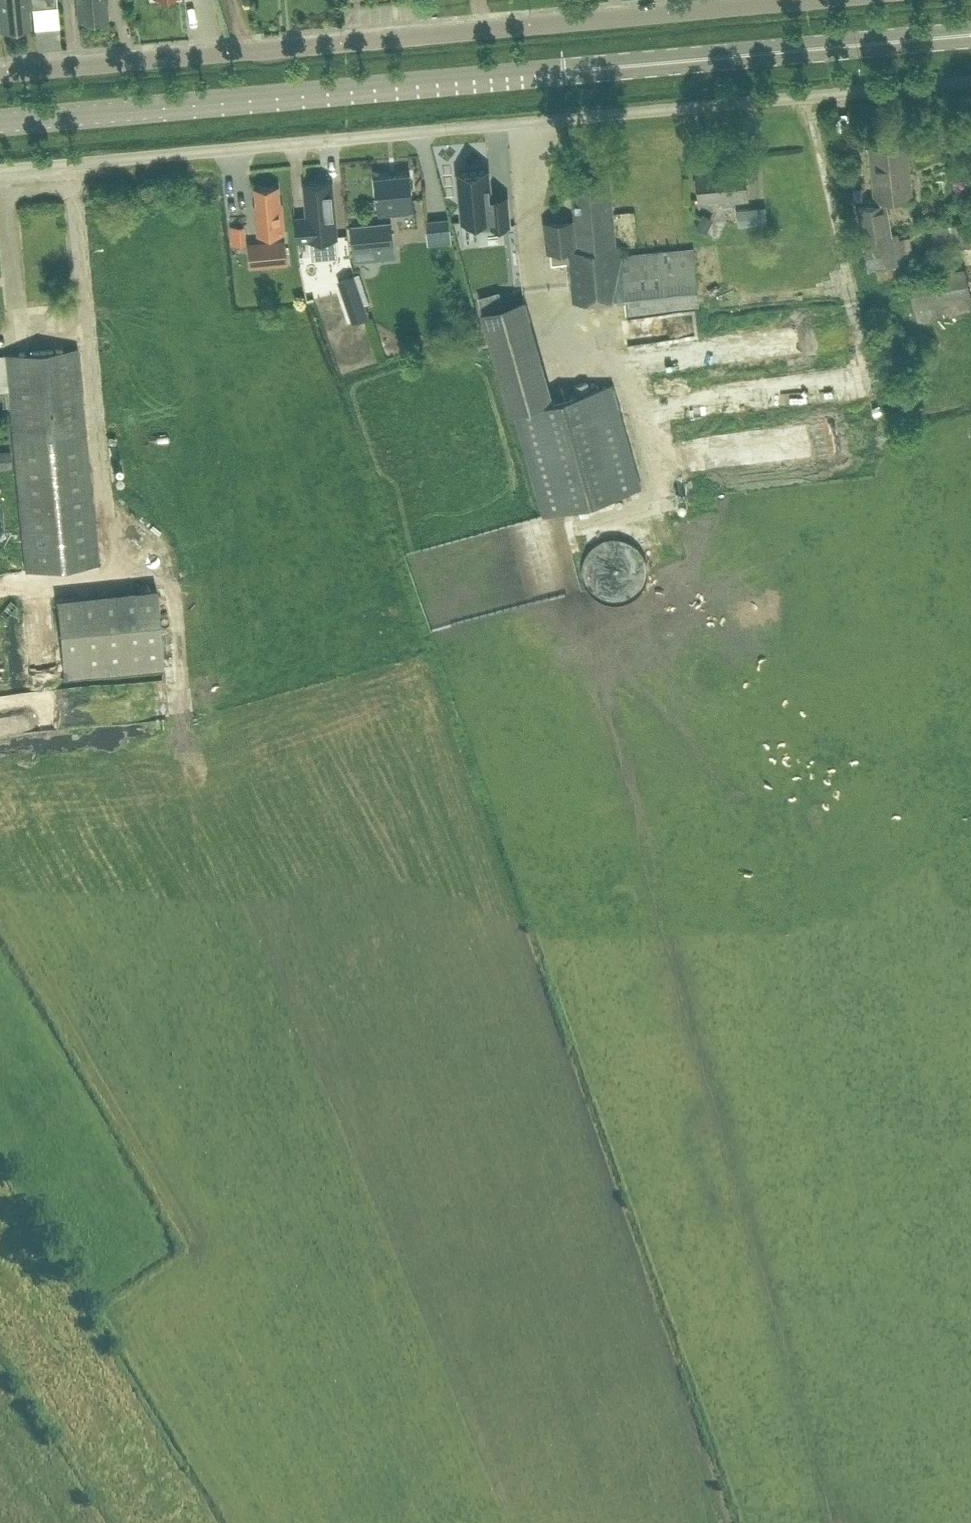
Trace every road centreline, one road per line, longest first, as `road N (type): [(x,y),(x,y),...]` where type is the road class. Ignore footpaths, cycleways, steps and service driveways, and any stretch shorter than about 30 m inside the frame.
road 1 (unclassified): [(0,171),(970,80)]
road 2 (secondary): [(0,123),(970,35)]
road 3 (unclassified): [(0,77),(802,0)]

